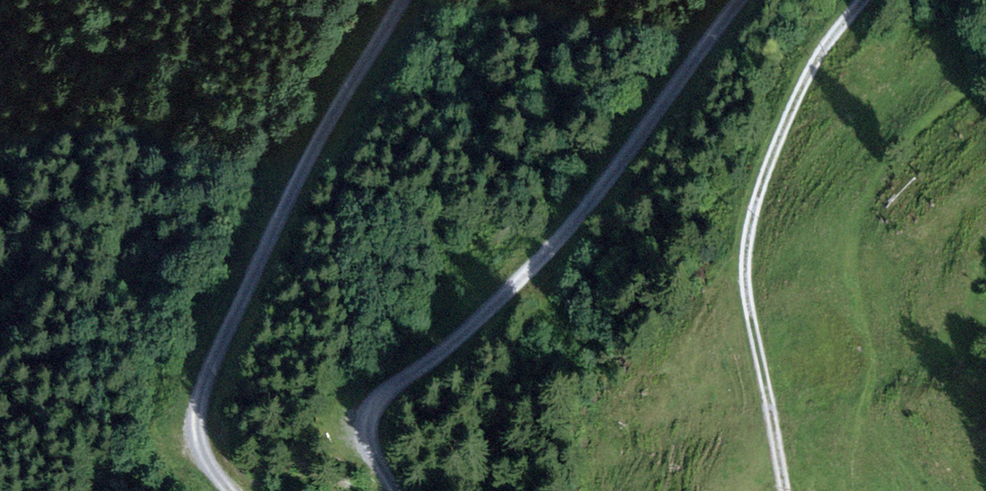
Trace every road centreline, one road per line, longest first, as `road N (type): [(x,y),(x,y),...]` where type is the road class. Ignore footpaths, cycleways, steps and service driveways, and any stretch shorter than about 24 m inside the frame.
road 1 (track): [(396,490),(366,438),(372,405),(541,255),(742,0)]
road 2 (track): [(398,0),(297,175),(213,351),(194,437),(230,490)]
road 3 (track): [(786,490),(747,253),(782,134),(815,65),(868,0)]

